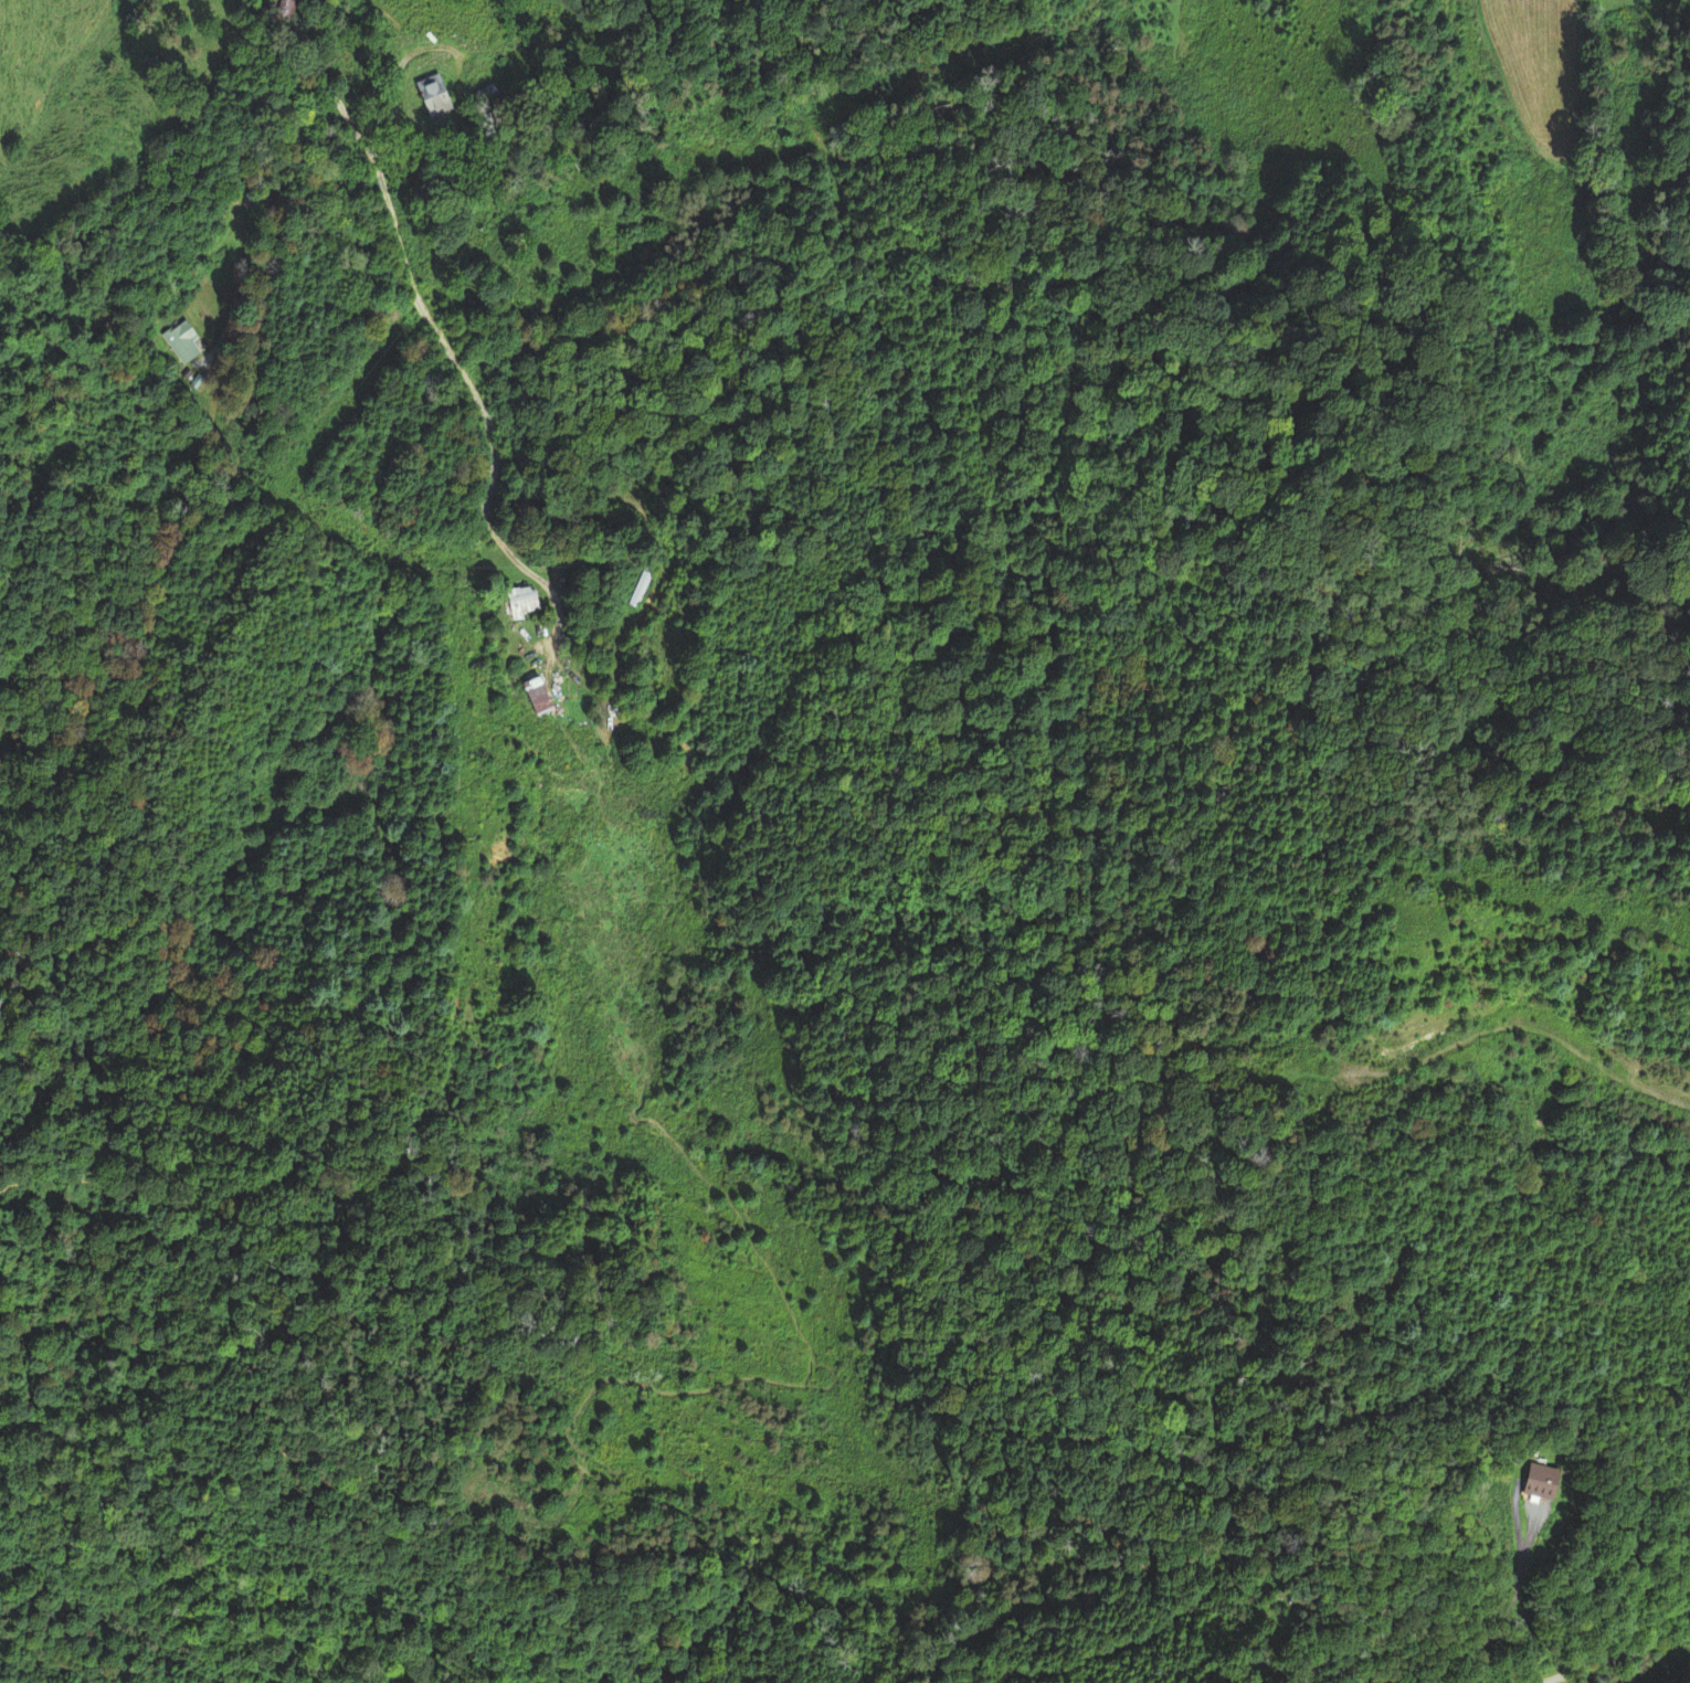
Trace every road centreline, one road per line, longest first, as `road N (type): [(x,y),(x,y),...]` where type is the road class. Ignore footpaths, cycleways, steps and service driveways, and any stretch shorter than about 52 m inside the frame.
road 1 (track): [(484,412),(498,457),(489,529),(556,595),(557,659),(603,695),(616,680),(620,642),(663,573),(655,526),(626,498),(563,511),(549,505),(520,472),(509,428),(484,412)]
road 2 (track): [(304,0),(313,53),(371,154),(430,326),(484,412)]
road 3 (track): [(302,8),(268,230),(202,367)]
road 4 (residential): [(1689,1633),(1531,1682)]

